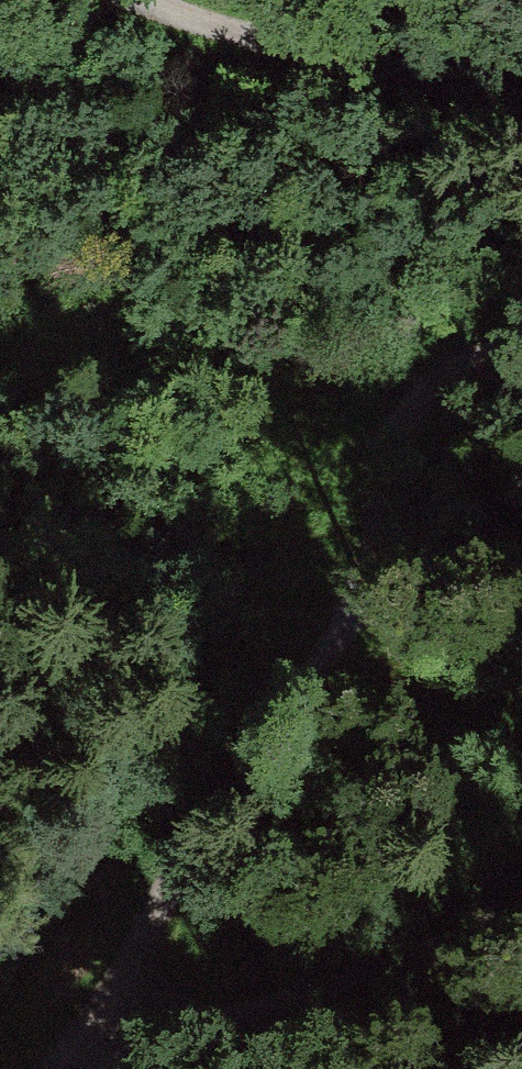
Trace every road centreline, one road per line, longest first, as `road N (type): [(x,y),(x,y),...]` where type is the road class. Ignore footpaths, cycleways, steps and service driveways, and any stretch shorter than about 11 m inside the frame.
road 1 (track): [(521,350),(432,397),(396,459),(377,564),(182,865),(34,1068)]
road 2 (track): [(521,909),(95,1068)]
road 3 (track): [(121,0),(521,104)]

